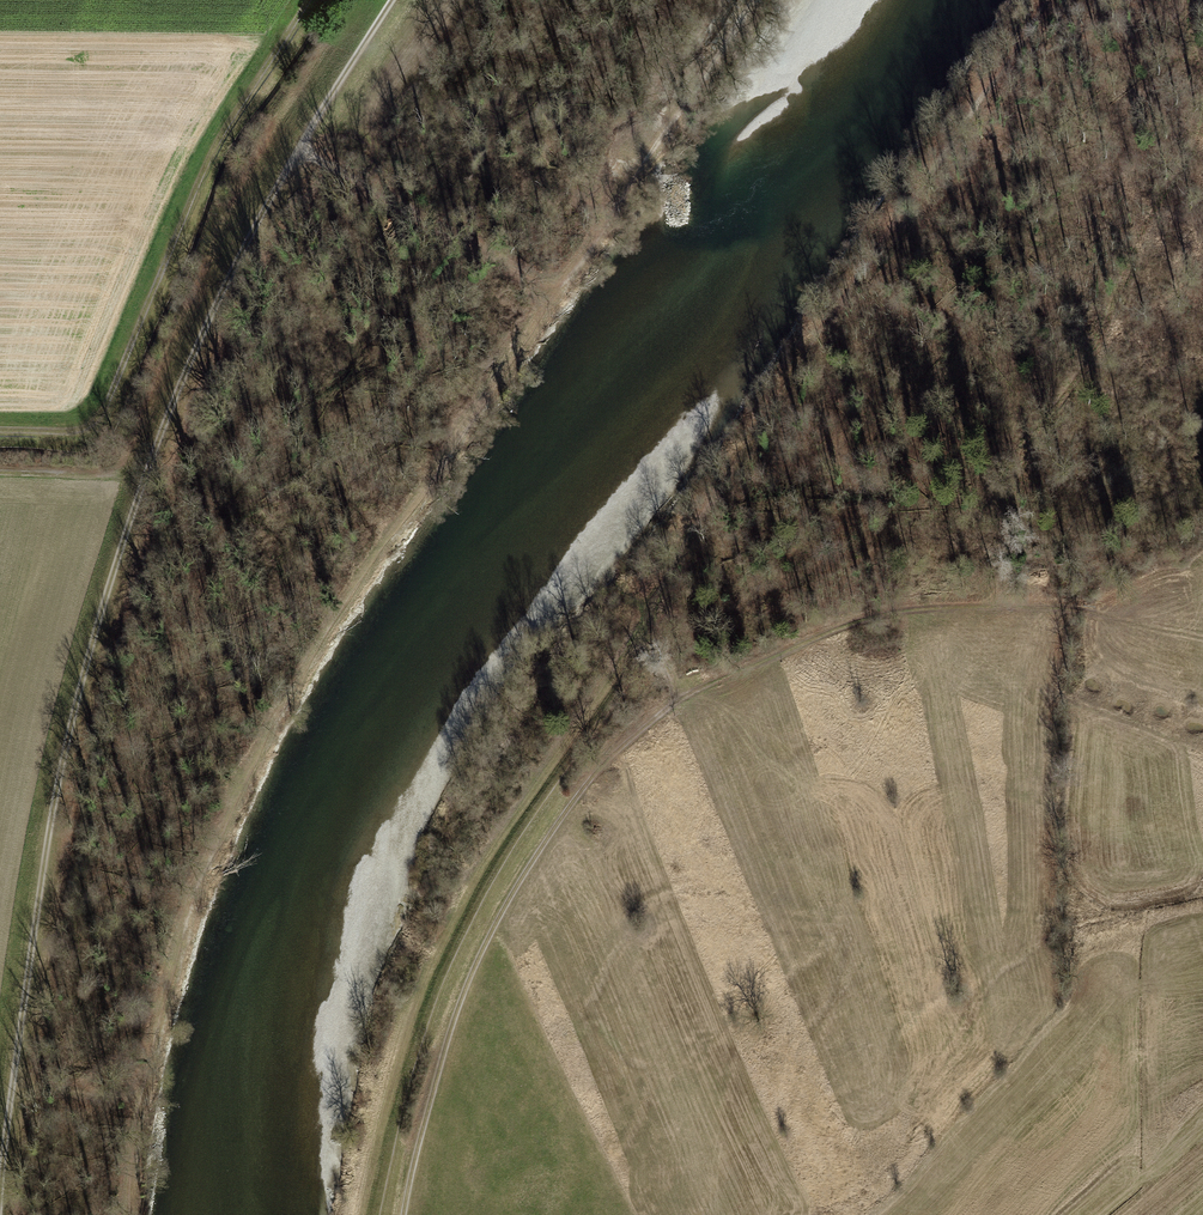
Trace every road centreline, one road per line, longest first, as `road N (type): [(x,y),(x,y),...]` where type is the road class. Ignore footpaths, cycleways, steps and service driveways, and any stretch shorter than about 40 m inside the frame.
road 1 (track): [(360,1214),(404,1006),(515,809),(623,664),(706,519),(1041,0)]
road 2 (track): [(145,478),(56,783),(3,1214)]
road 3 (track): [(760,0),(557,296),(439,240),(300,148)]
road 4 (track): [(414,1214),(466,989),(537,853),(672,707),(671,679),(644,672)]
road 5 (track): [(0,426),(86,424),(108,410),(213,141),(307,0)]
road 6 (track): [(672,707),(754,661),(891,609),(995,602),(1202,638)]
road 7 (track): [(995,602),(1010,561),(1017,473),(1032,435),(1103,335),(1202,124)]
road 8 (track): [(300,148),(200,337),(145,478)]
road 9 (track): [(392,0),(300,148)]

